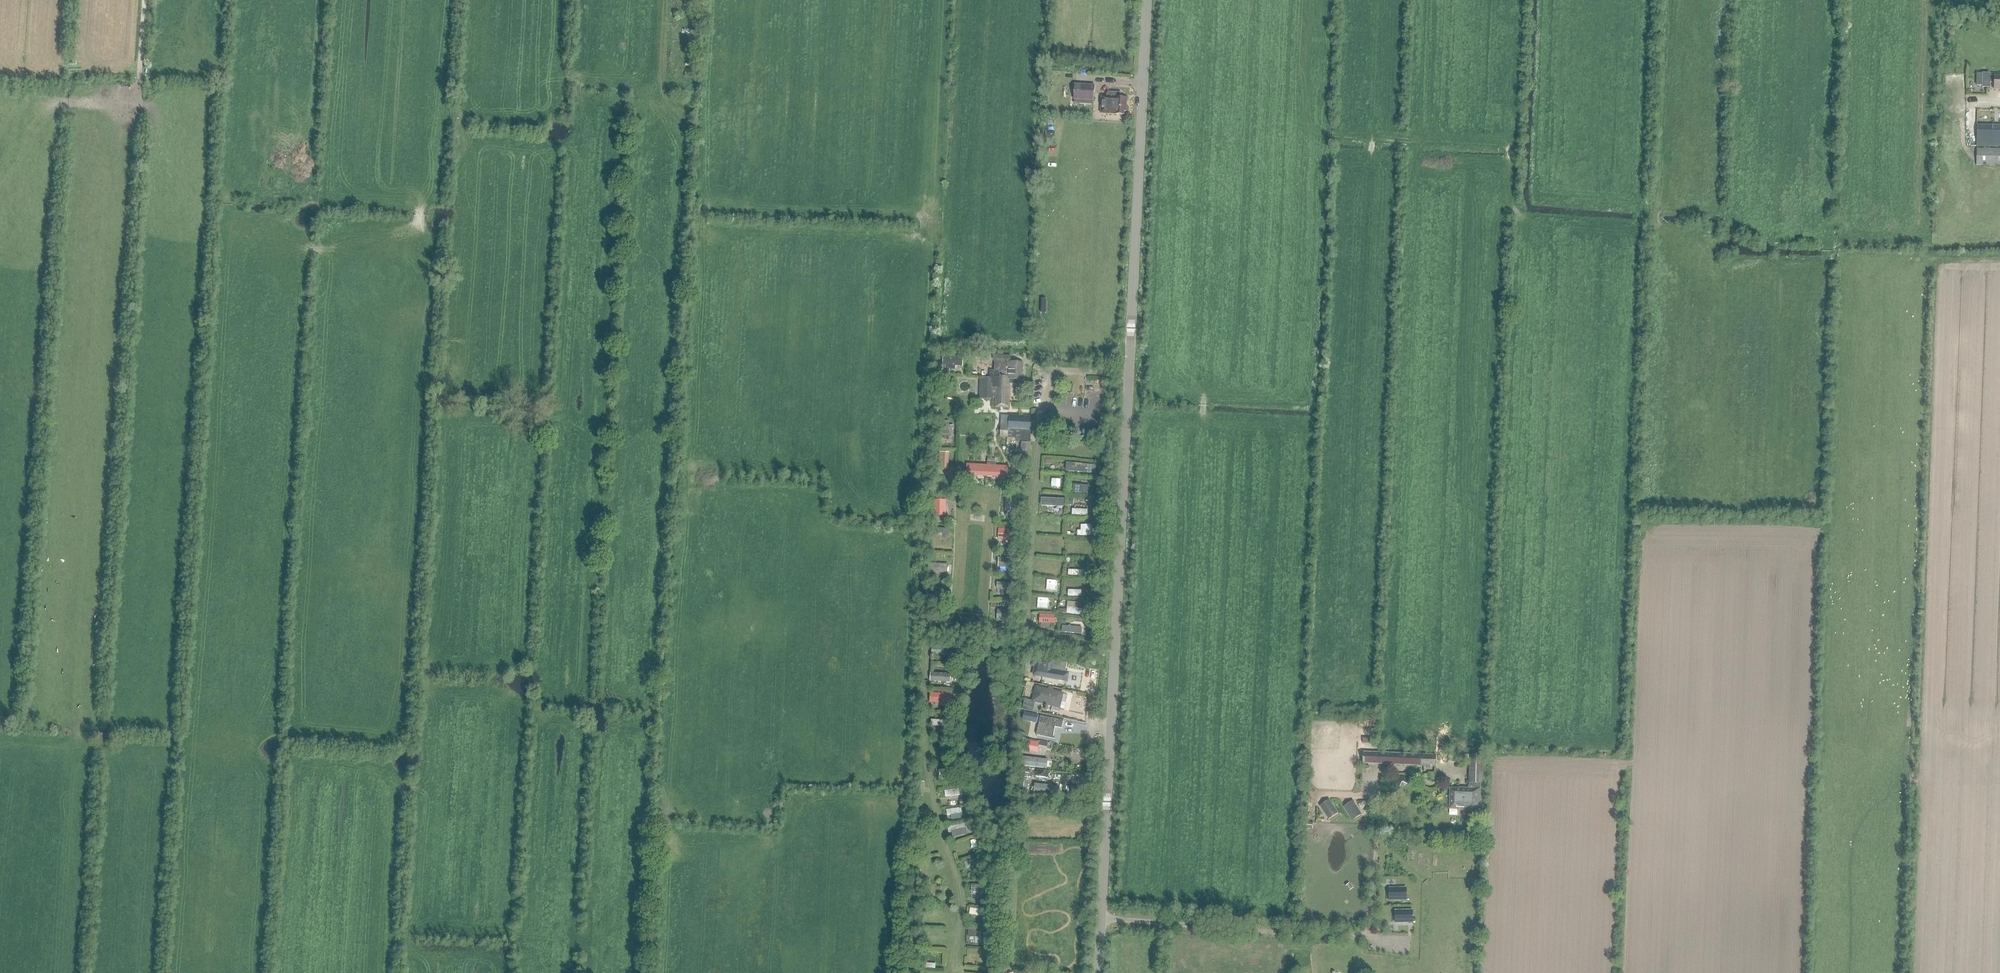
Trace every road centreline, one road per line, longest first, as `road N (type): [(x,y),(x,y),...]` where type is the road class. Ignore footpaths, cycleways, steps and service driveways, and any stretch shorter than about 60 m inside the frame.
road 1 (unclassified): [(1099,972),(1148,0)]

